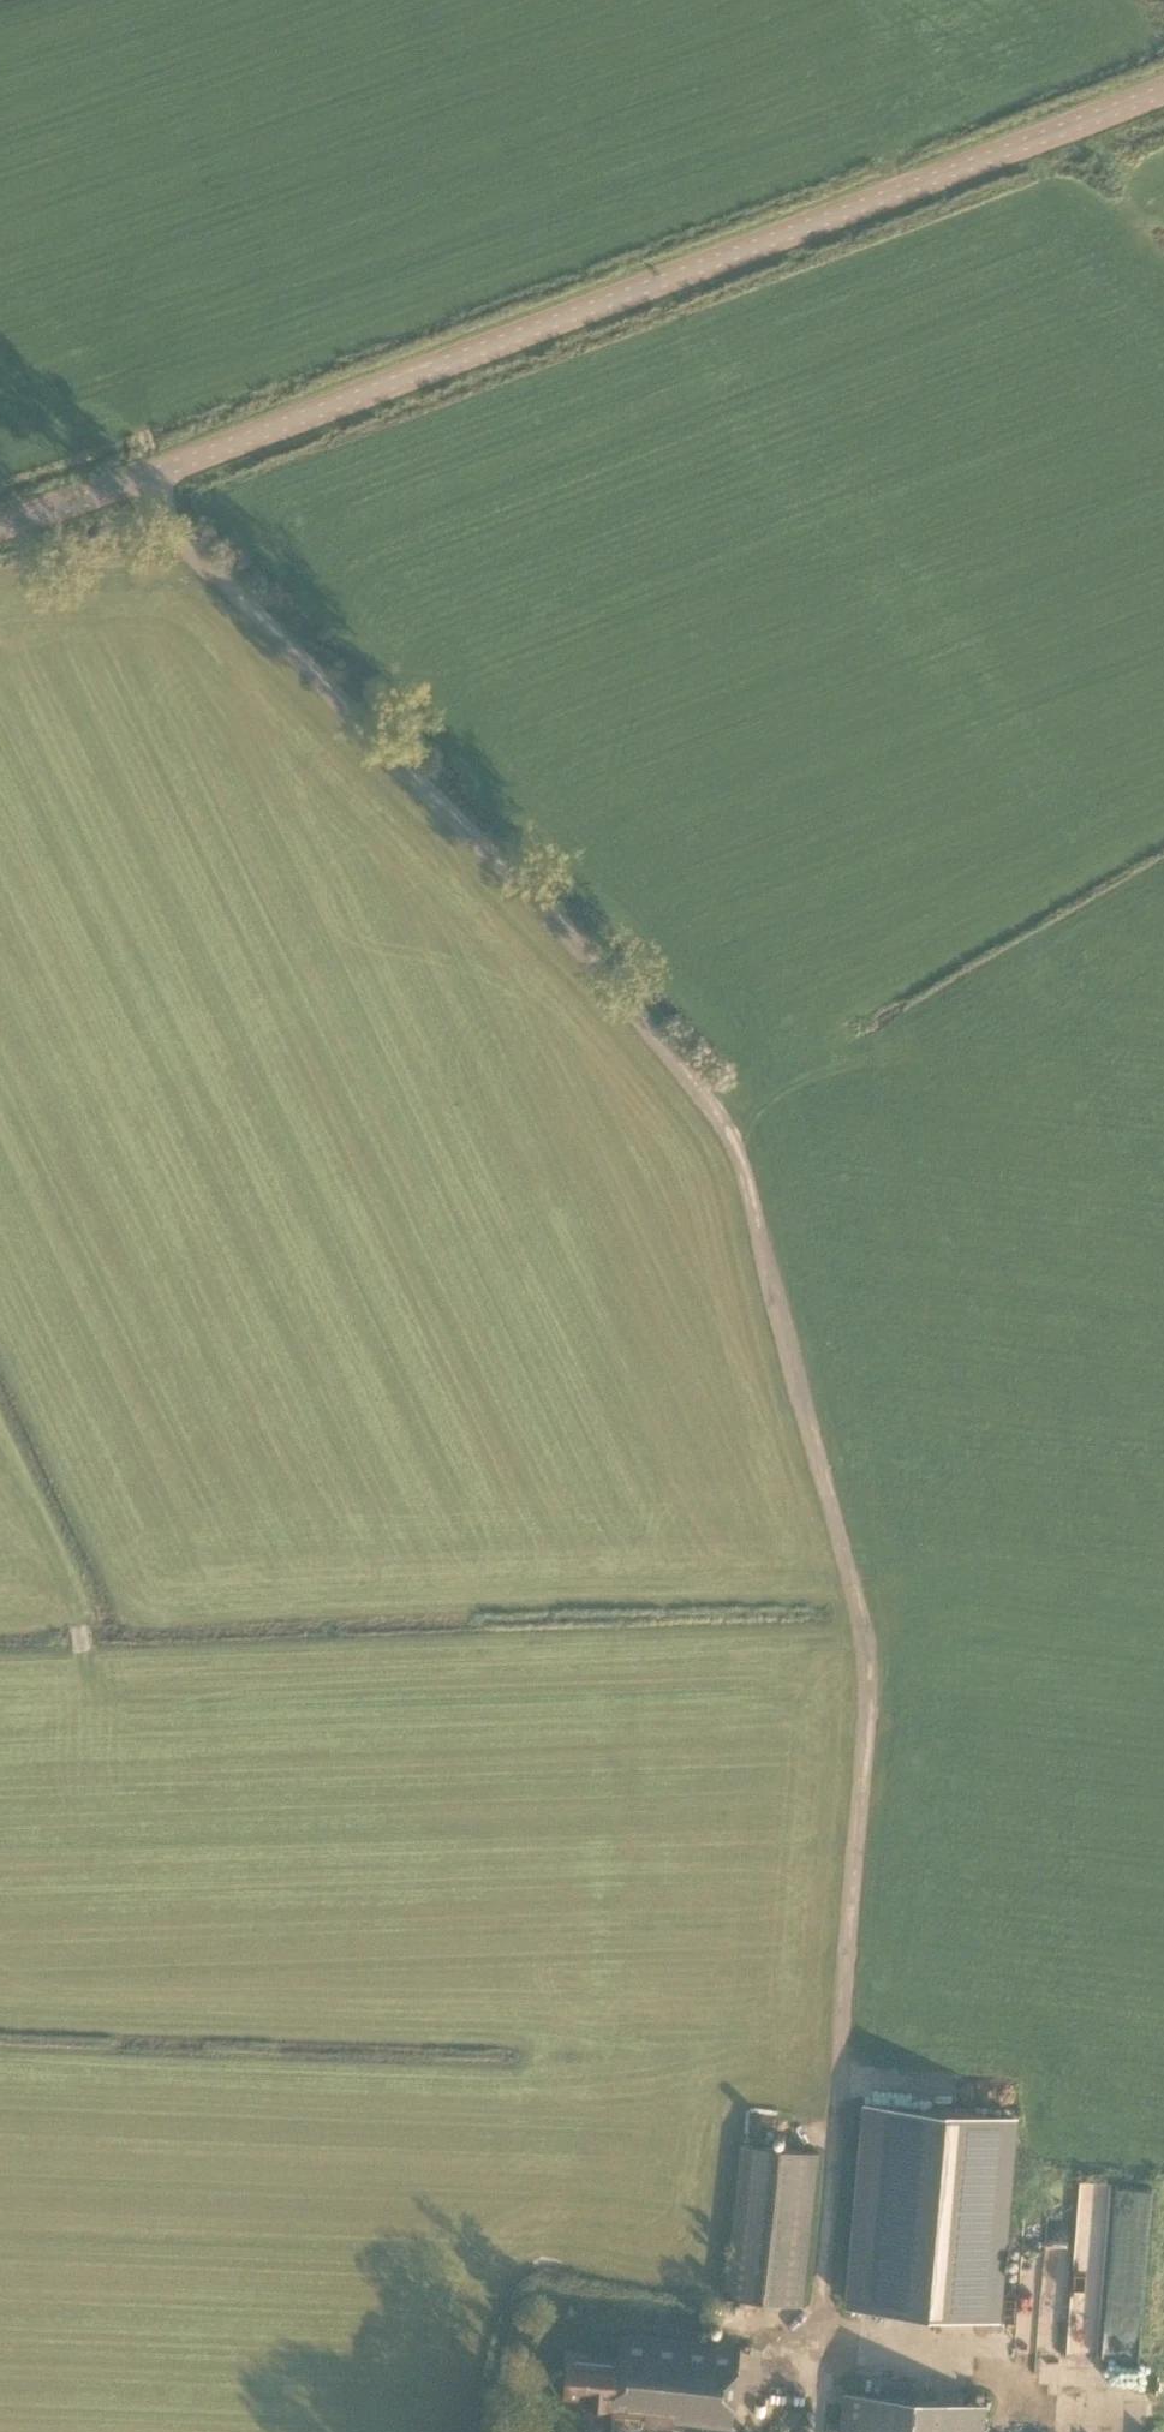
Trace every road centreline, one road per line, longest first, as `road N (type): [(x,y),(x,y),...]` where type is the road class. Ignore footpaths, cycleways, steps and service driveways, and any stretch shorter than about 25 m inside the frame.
road 1 (tertiary): [(0,525),(141,479),(1163,85)]

